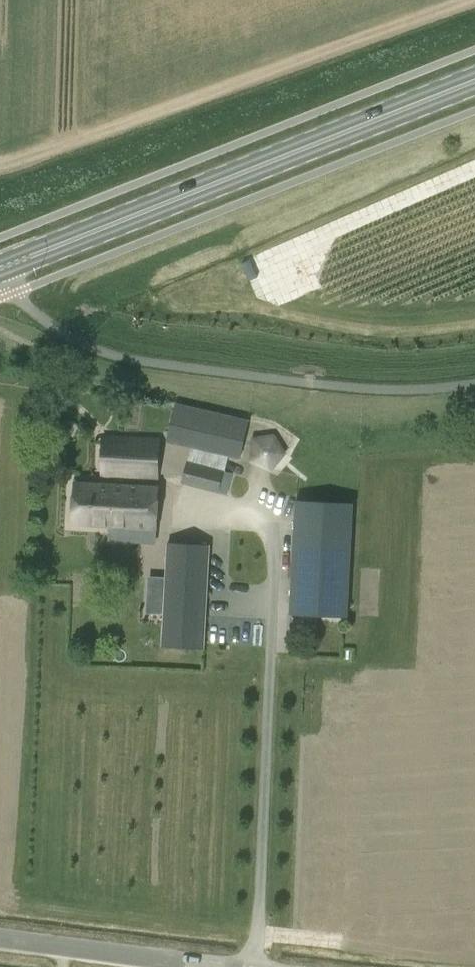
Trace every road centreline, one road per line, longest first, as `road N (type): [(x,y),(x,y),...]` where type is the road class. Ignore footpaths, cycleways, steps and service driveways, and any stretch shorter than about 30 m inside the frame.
road 1 (primary): [(0,271),(474,82)]
road 2 (unclassified): [(228,966),(0,937)]

